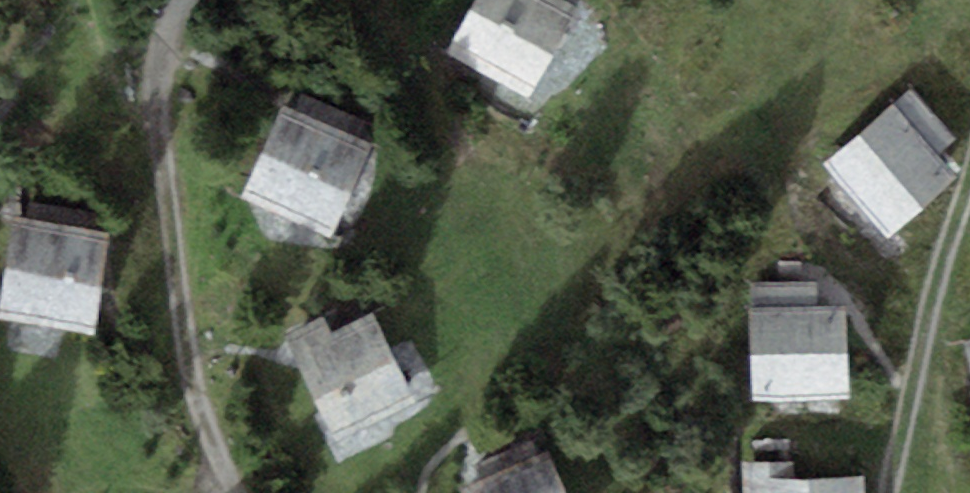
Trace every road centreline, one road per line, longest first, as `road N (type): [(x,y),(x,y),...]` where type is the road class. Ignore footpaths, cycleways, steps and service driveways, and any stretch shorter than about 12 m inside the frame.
road 1 (track): [(183,0),(173,10),(154,160),(196,405),(236,492)]
road 2 (track): [(969,164),(891,492)]

